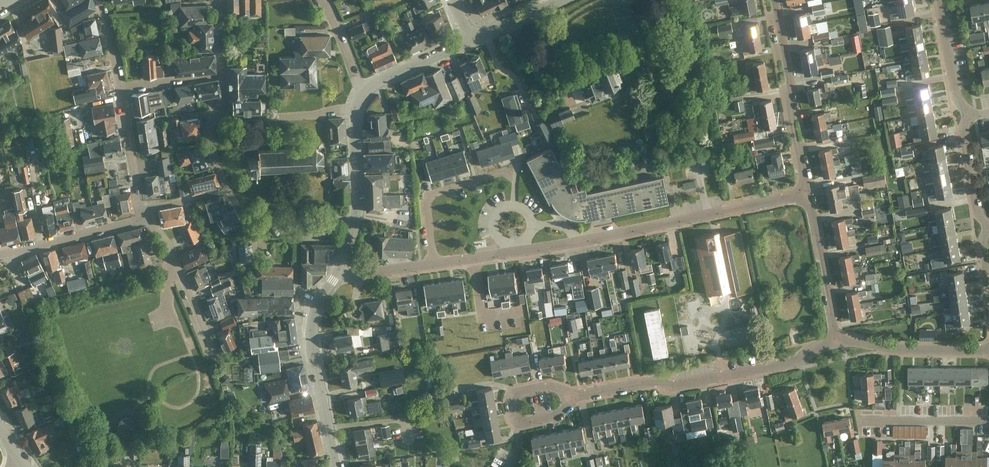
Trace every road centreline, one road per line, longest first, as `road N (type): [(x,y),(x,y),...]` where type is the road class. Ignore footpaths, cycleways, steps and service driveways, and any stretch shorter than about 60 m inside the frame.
road 1 (residential): [(337,272),(516,253),(809,192)]
road 2 (residential): [(572,399),(774,368),(836,342)]
road 3 (secondary): [(334,466),(311,337),(315,310),(337,272)]
road 4 (residential): [(809,192),(771,0)]
road 5 (residential): [(836,342),(809,192)]
road 6 (residential): [(988,350),(836,342)]
road 7 (residential): [(0,258),(144,219)]
road 8 (residential): [(210,350),(168,247),(144,219)]
road 9 (residential): [(355,217),(253,222),(229,193)]
road 10 (residential): [(572,399),(555,420),(517,427),(511,396),(549,388)]
road 11 (residential): [(354,109),(226,119)]
road 12 (residential): [(988,421),(860,421)]
road 13 (residential): [(141,208),(120,87)]
road 14 (residential): [(968,117),(957,100),(940,0)]
road 15 (secondary): [(362,91),(471,39)]

